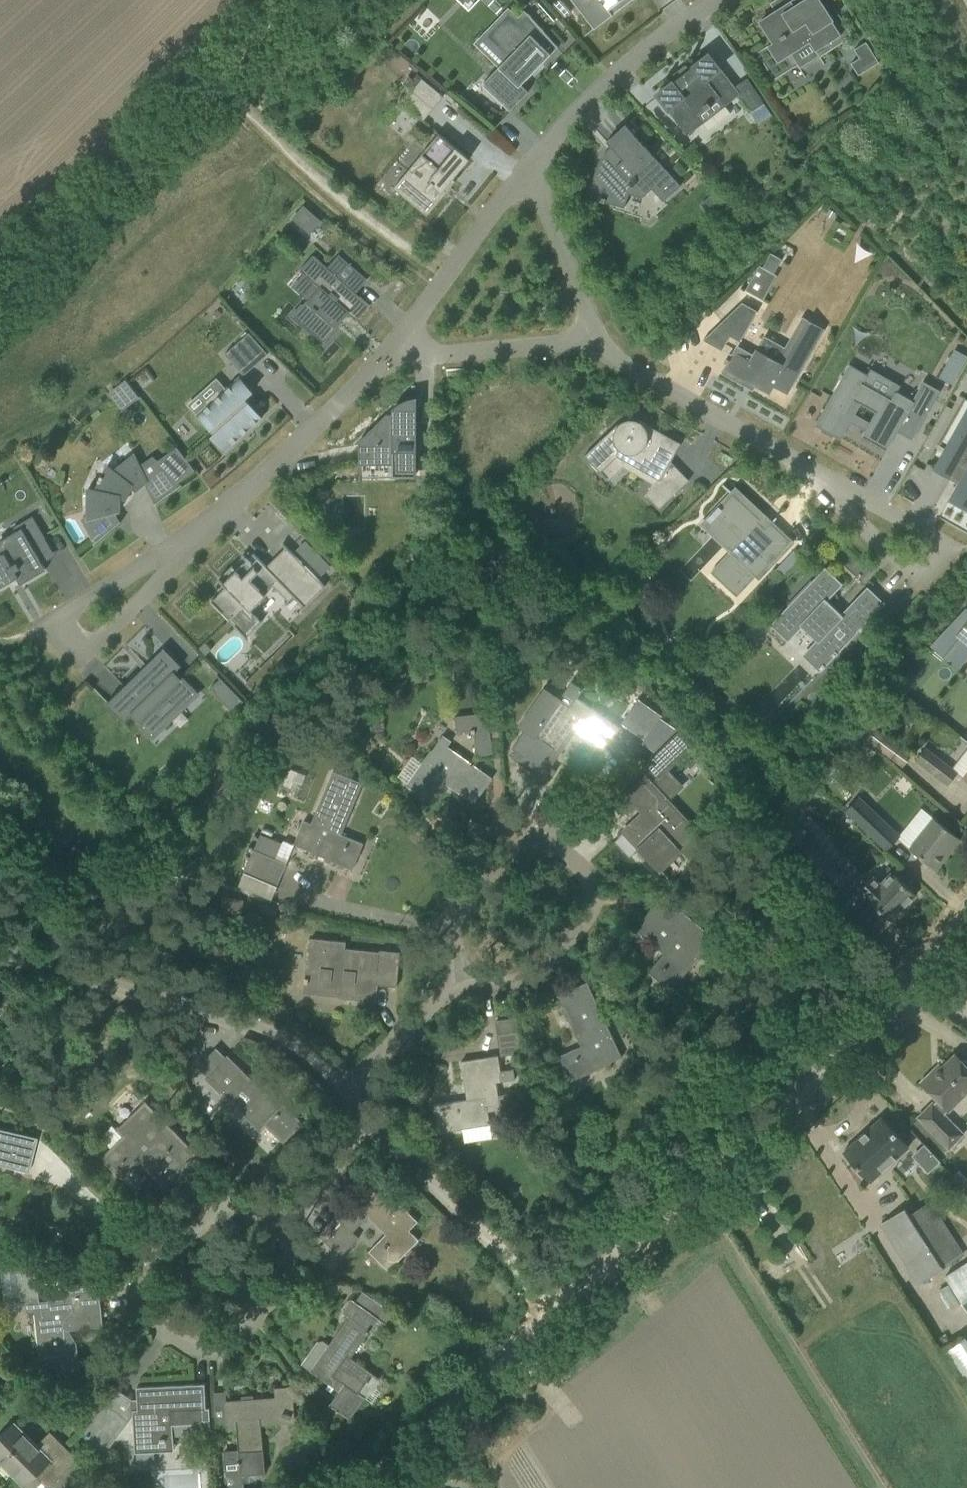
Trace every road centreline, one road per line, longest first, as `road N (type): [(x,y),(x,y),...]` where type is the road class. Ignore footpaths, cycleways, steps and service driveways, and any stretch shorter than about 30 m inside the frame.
road 1 (tertiary): [(555,1308),(767,1121),(892,998),(966,908)]
road 2 (residential): [(282,1217),(289,1246),(284,1281),(245,1331),(205,1353),(171,1337),(145,1310),(146,1273),(219,1209),(251,1207)]
road 3 (track): [(294,0),(0,292)]
road 4 (residential): [(464,968),(454,932),(468,889),(529,841),(574,858),(590,885),(591,910),(533,974),(487,981)]
road 5 (residential): [(344,1093),(279,1036),(0,951)]
road 6 (track): [(446,277),(321,184),(215,79)]
road 7 (residential): [(825,478),(612,358),(597,337)]
road 8 (tertiary): [(353,1487),(555,1308)]
road 9 (residential): [(555,1308),(372,1124)]
road 10 (residential): [(389,356),(205,529)]
road 11 (residential): [(716,0),(591,99),(529,163)]
road 12 (residential): [(529,163),(389,356)]
road 13 (residential): [(205,529),(86,653),(54,620)]
road 14 (residential): [(597,337),(389,356)]
road 15 (residential): [(597,337),(529,163)]
road 16 (residential): [(205,529),(54,620)]
road 17 (residential): [(946,546),(917,576),(825,478)]
road 18 (residential): [(344,1093),(464,968)]
road 19 (residential): [(825,478),(946,546)]
road 20 (residential): [(372,1124),(282,1217)]

